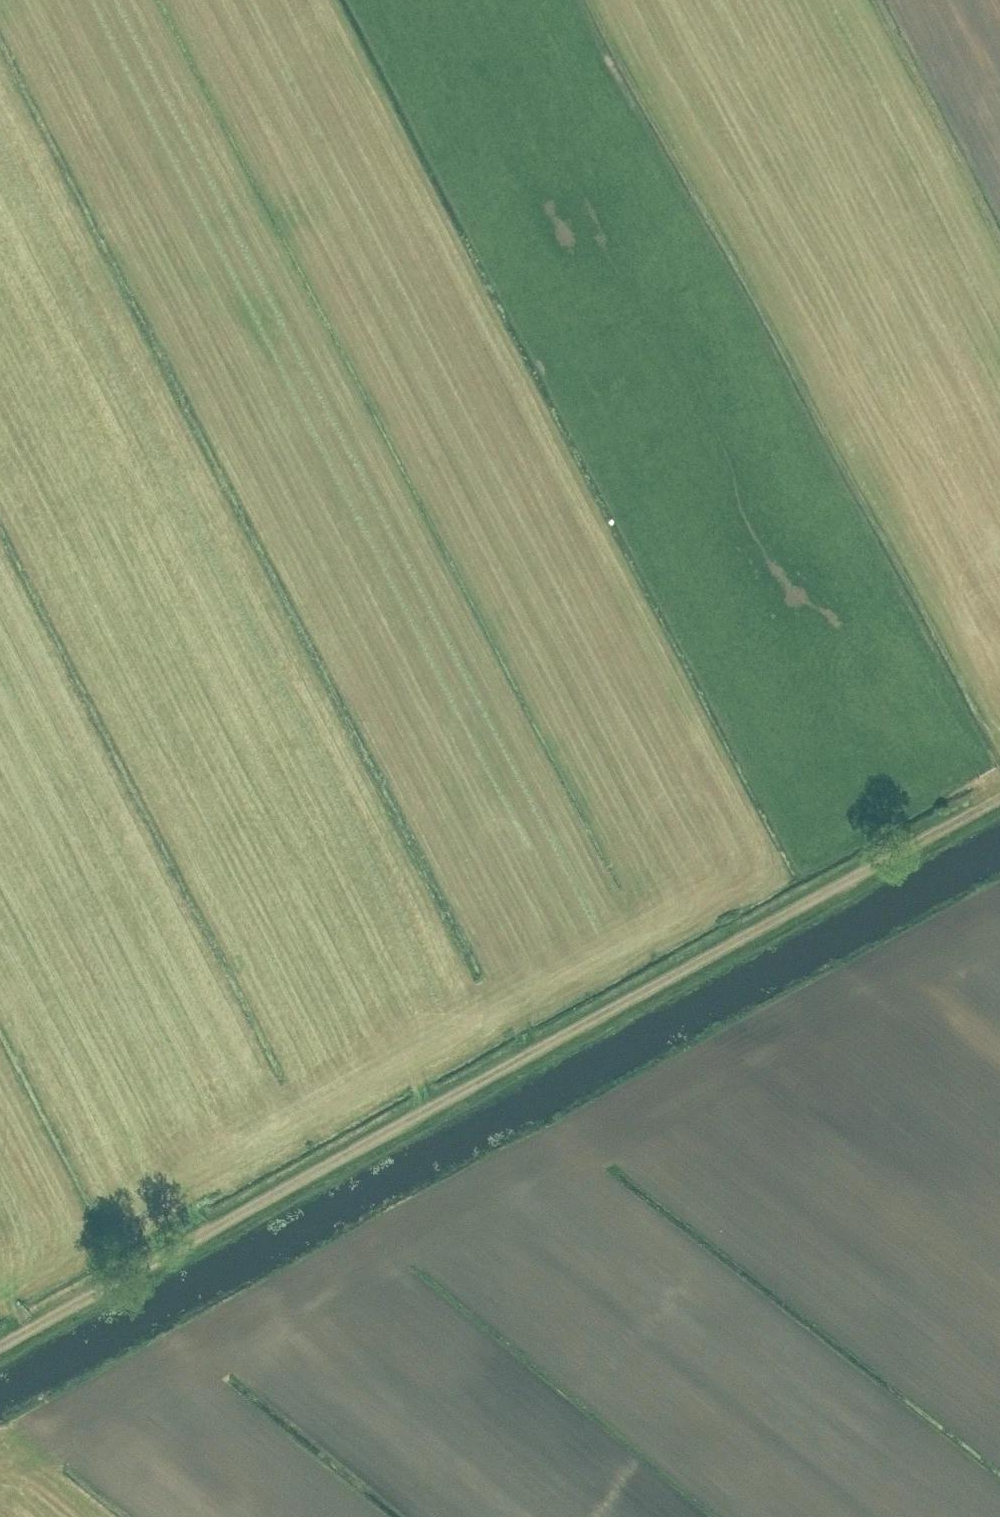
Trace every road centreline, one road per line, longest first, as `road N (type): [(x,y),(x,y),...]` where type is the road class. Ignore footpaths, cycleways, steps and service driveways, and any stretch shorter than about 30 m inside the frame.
road 1 (track): [(0,1339),(999,792)]

